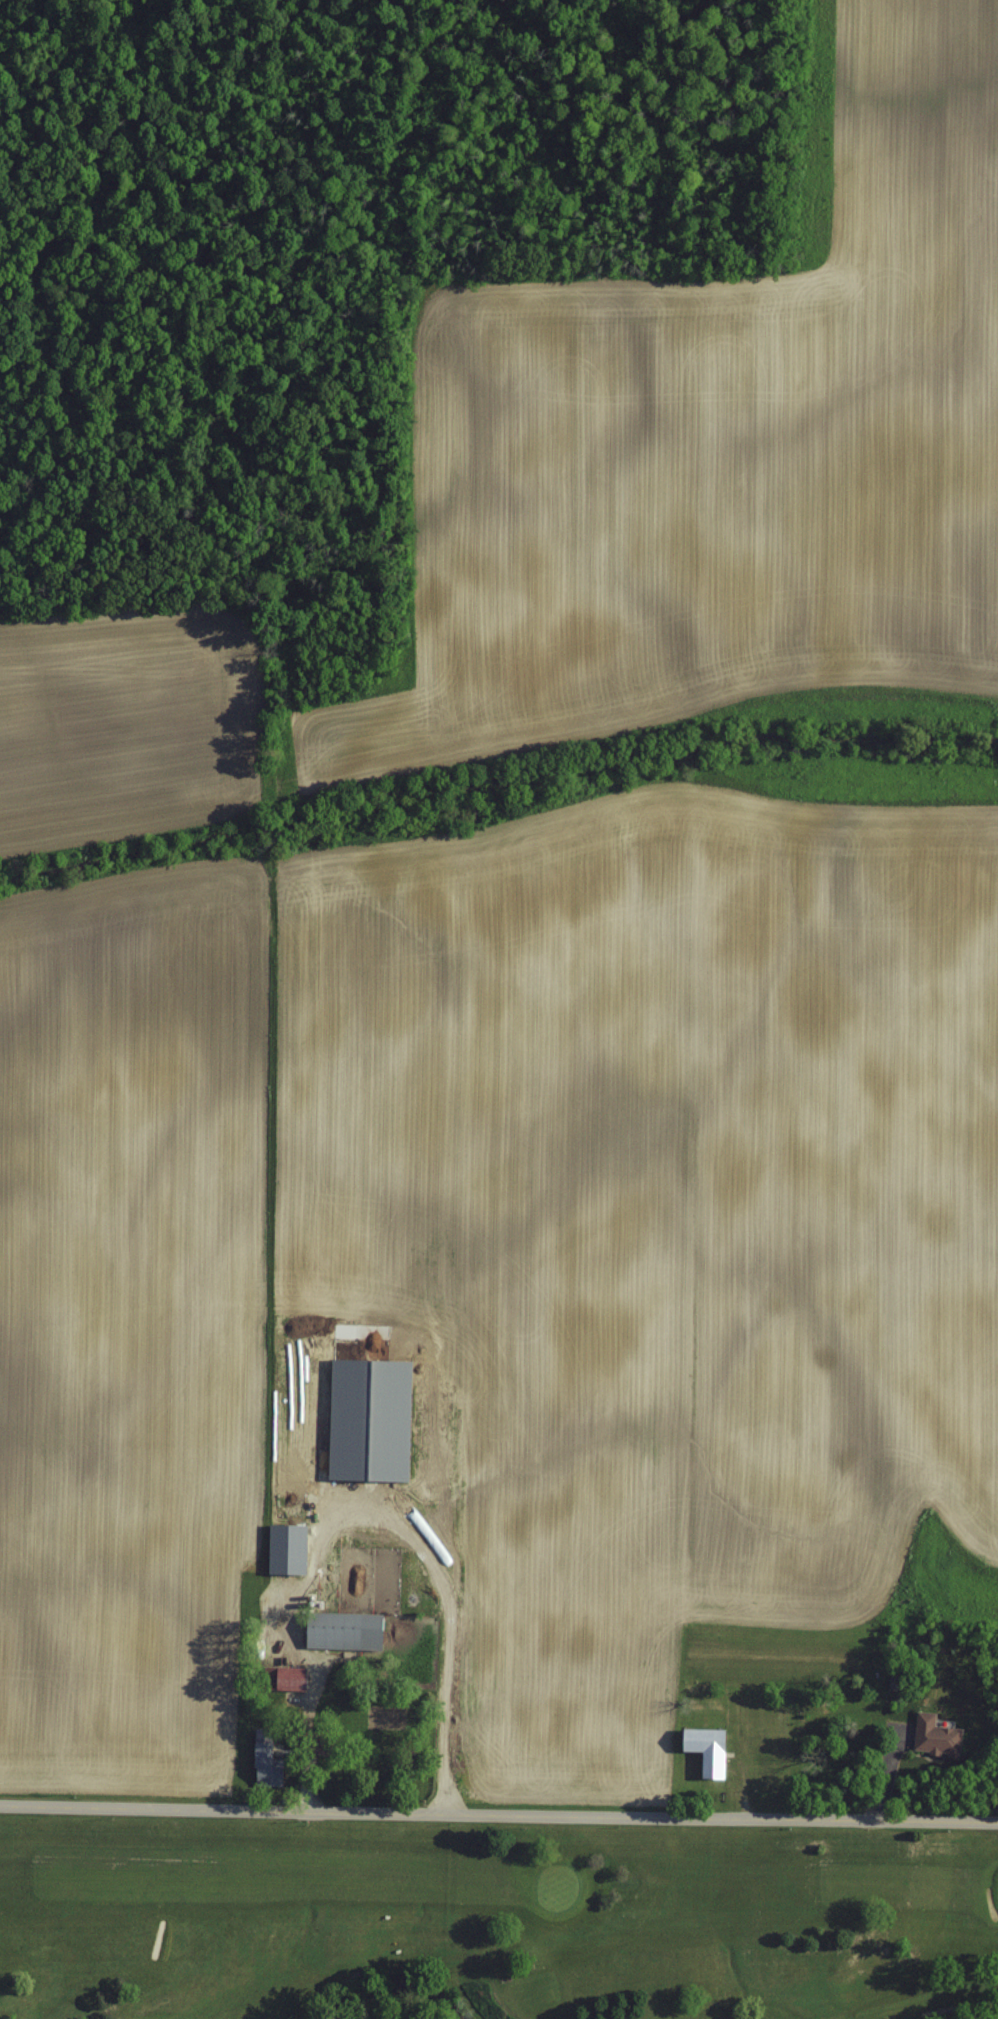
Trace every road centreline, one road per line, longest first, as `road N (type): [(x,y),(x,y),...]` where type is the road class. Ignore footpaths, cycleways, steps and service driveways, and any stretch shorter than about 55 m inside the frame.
road 1 (residential): [(997,1823),(0,1807)]

